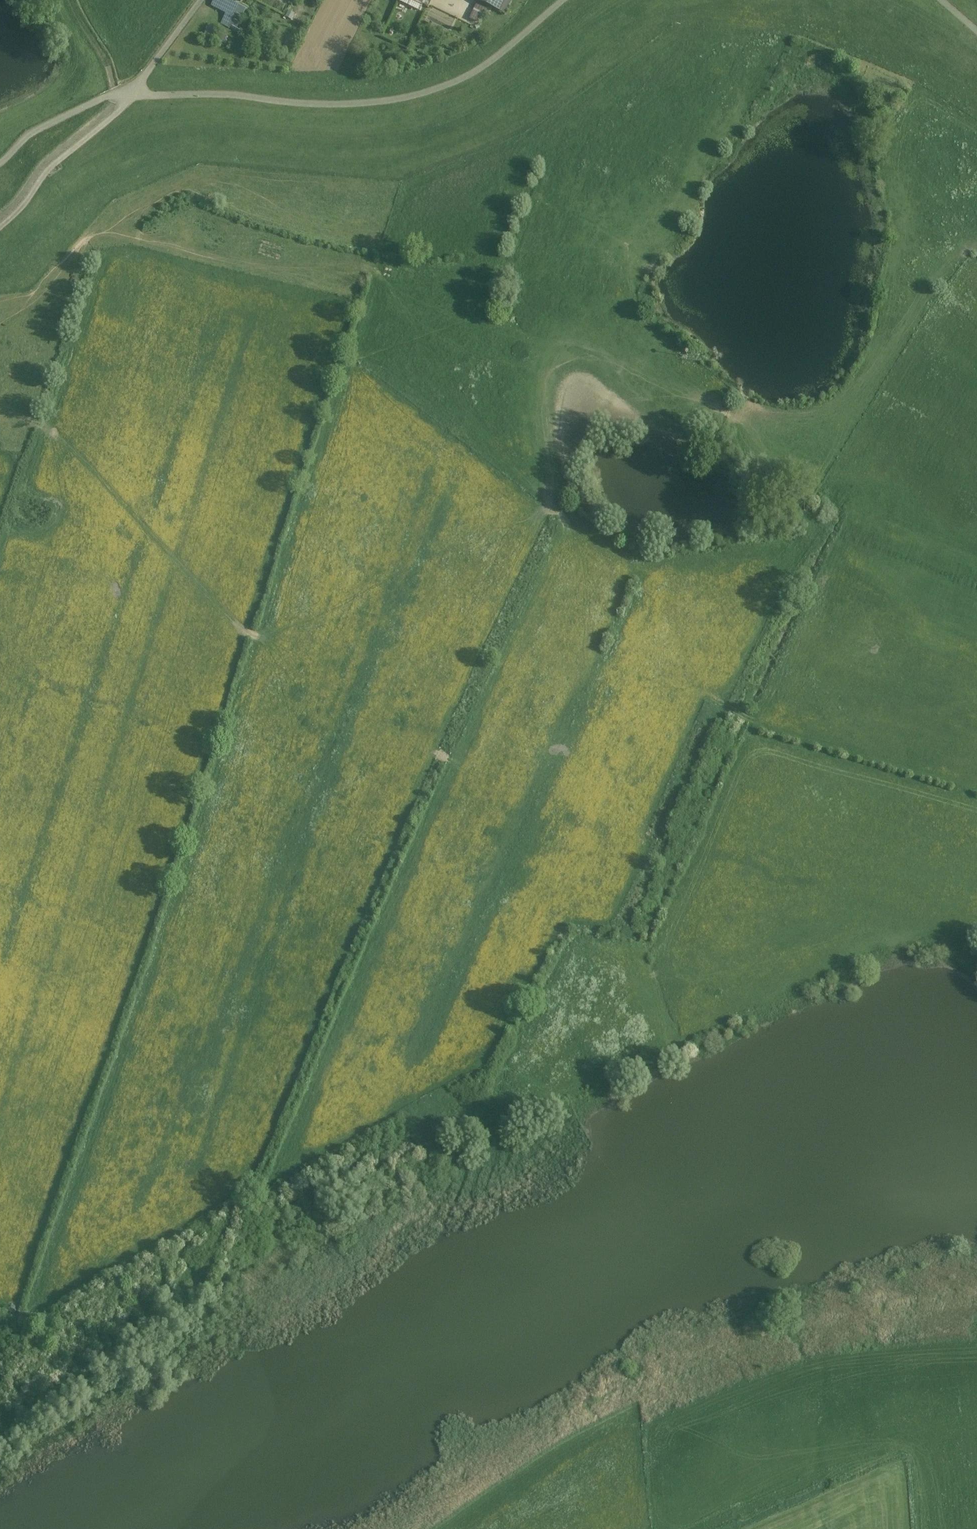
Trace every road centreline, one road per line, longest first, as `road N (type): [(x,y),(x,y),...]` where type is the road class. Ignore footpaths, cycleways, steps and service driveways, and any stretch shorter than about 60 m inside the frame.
road 1 (track): [(0,220),(41,172),(96,133),(132,94)]

